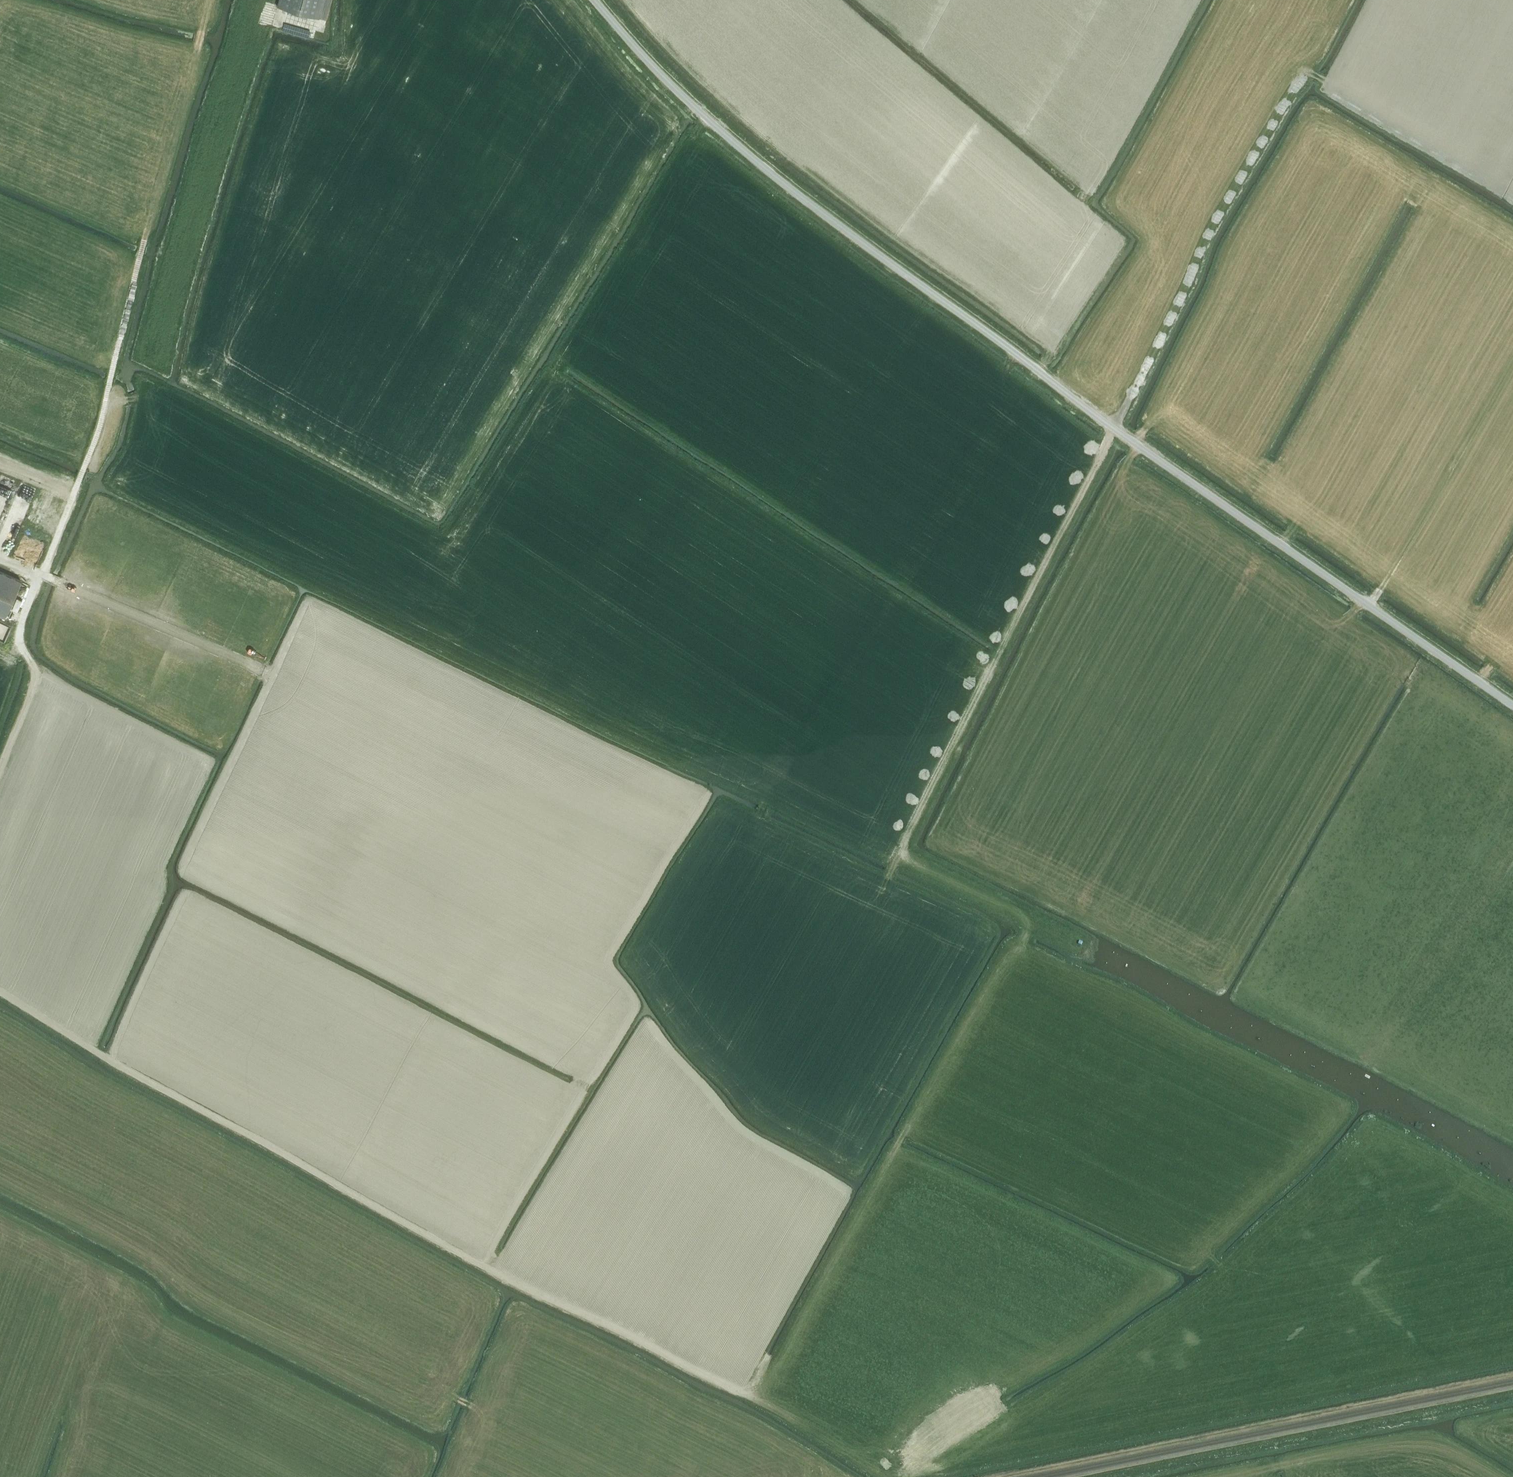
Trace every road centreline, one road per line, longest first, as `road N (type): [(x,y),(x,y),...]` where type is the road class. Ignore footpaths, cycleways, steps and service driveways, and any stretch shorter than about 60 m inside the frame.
road 1 (unclassified): [(1512,706),(1087,410),(819,211),(683,96),(594,0)]
road 2 (track): [(39,575),(99,429),(144,241)]

